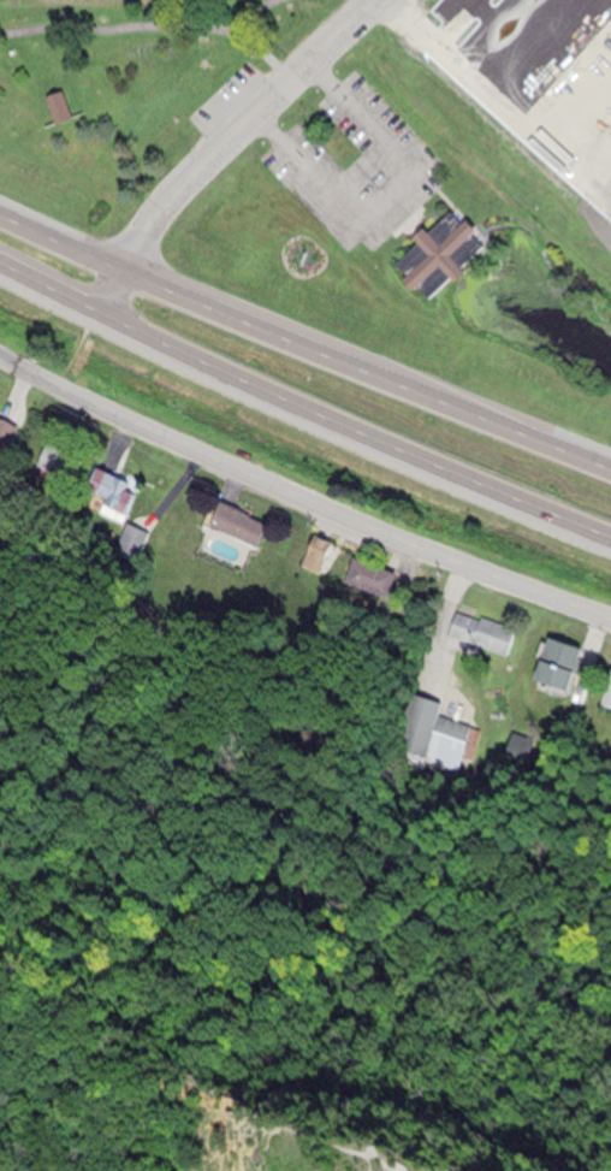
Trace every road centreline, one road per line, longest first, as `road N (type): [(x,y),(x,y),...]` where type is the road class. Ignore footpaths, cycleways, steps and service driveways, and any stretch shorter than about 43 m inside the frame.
road 1 (tertiary): [(610,623),(165,451),(0,360)]
road 2 (trunk): [(95,312),(354,432),(610,536)]
road 3 (residential): [(95,312),(153,213),(374,0)]
road 4 (trunk): [(385,380),(117,268)]
road 5 (trunk): [(610,468),(385,380)]
road 6 (trunk): [(117,268),(0,215)]

